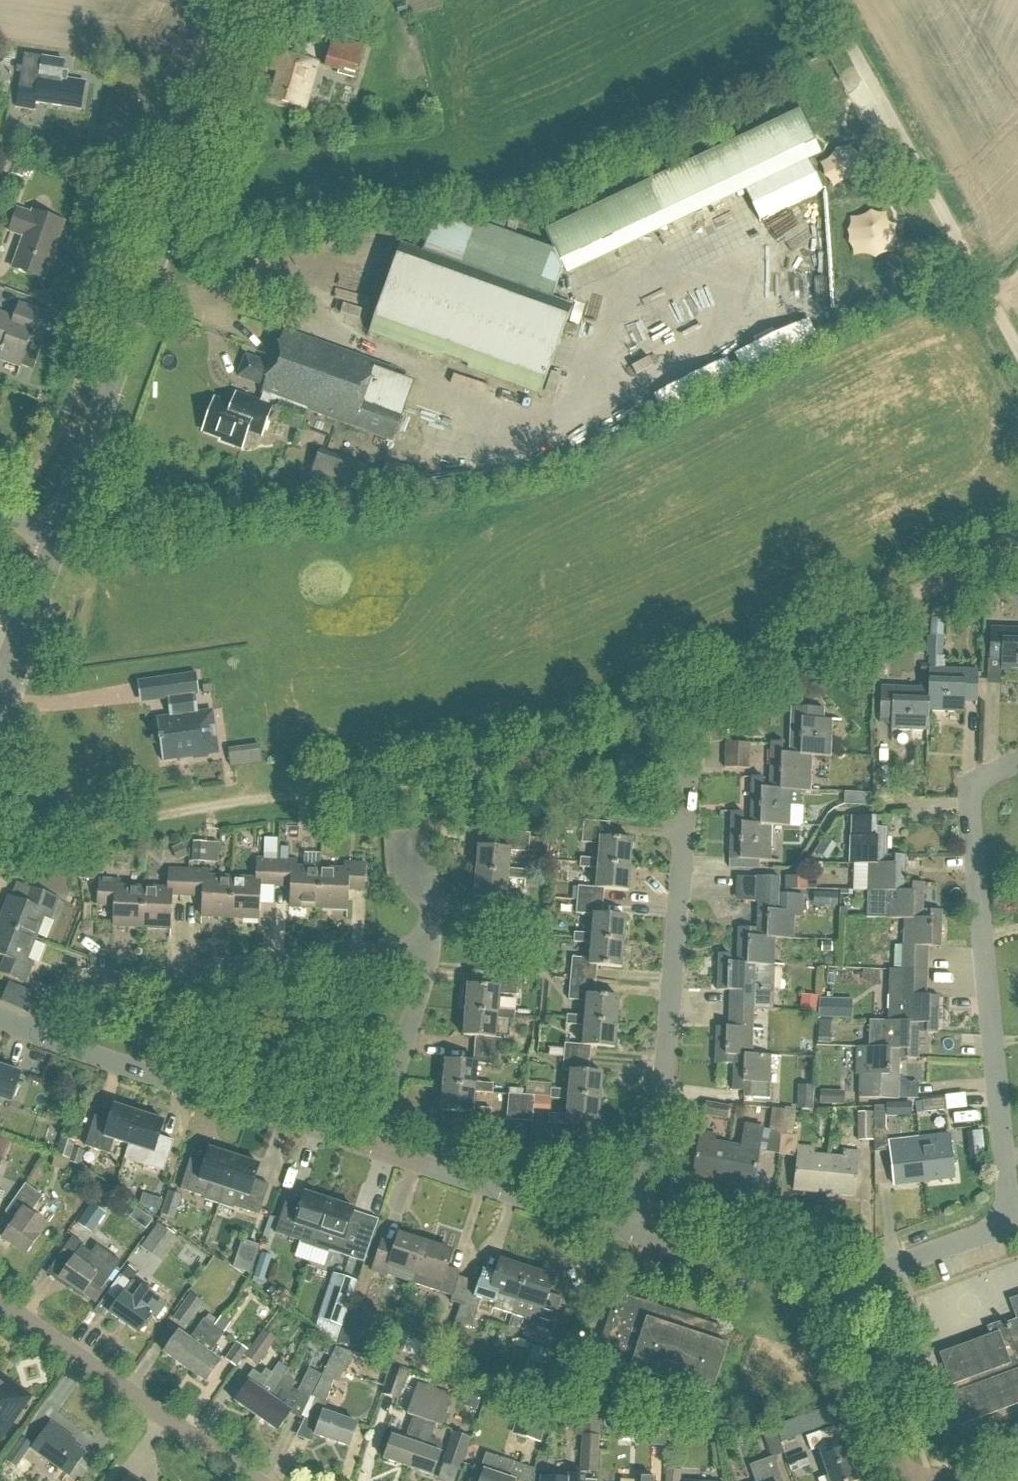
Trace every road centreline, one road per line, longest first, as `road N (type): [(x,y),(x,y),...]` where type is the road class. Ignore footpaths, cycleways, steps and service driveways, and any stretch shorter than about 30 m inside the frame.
road 1 (track): [(0,842),(481,769),(567,746),(1017,547)]
road 2 (tertiary): [(55,536),(243,0)]
road 3 (residential): [(1010,1222),(971,805),(987,778),(1017,764)]
road 4 (residential): [(632,1233),(663,1097),(693,767)]
road 5 (residential): [(44,1036),(56,1000),(75,986),(403,951),(430,955)]
road 6 (track): [(823,0),(994,303)]
road 7 (unclassified): [(44,1036),(372,1149)]
road 8 (residential): [(254,1480),(0,1302)]
road 9 (unclassified): [(372,1149),(632,1233)]
road 10 (unclassified): [(632,1233),(834,1295)]
road 11 (residential): [(372,1149),(430,955)]
road 12 (unclassified): [(899,1480),(834,1295)]
road 13 (unclassified): [(834,1295),(1010,1222)]
road 14 (tertiary): [(0,699),(55,536)]

